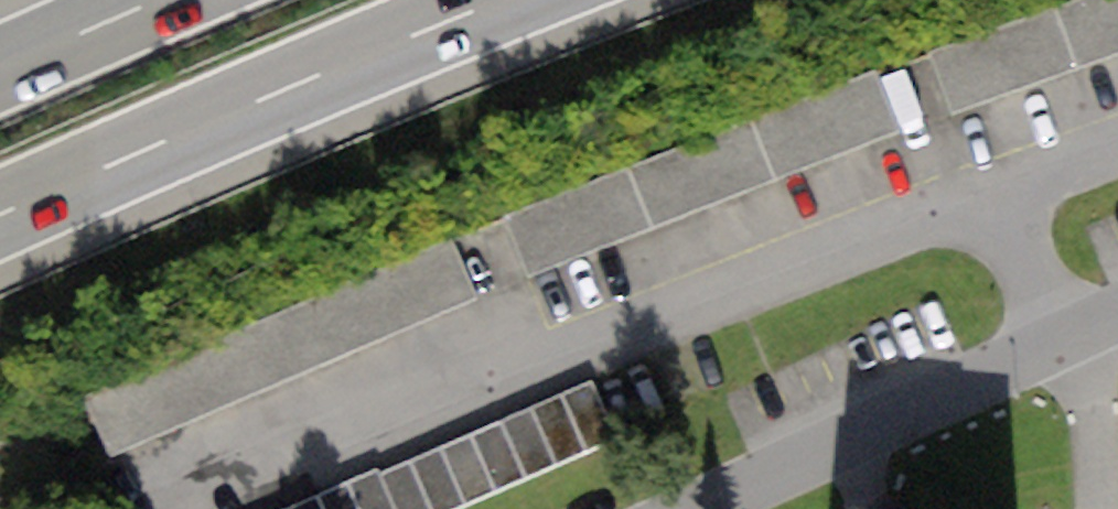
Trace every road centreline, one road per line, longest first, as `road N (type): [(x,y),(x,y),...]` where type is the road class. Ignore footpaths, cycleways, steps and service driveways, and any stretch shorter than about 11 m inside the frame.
road 1 (motorway): [(0,214),(504,0)]
road 2 (residential): [(698,508),(1117,306)]
road 3 (motorway): [(163,0),(0,70)]

